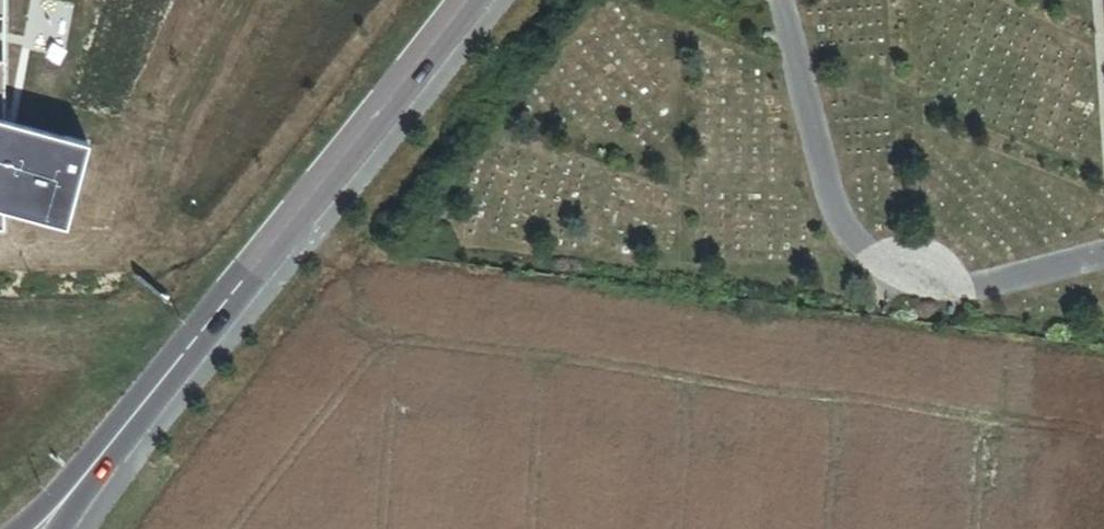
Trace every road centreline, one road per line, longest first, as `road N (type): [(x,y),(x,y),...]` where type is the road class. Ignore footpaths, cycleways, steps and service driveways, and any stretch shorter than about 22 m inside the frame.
road 1 (primary): [(62,502),(464,0)]

